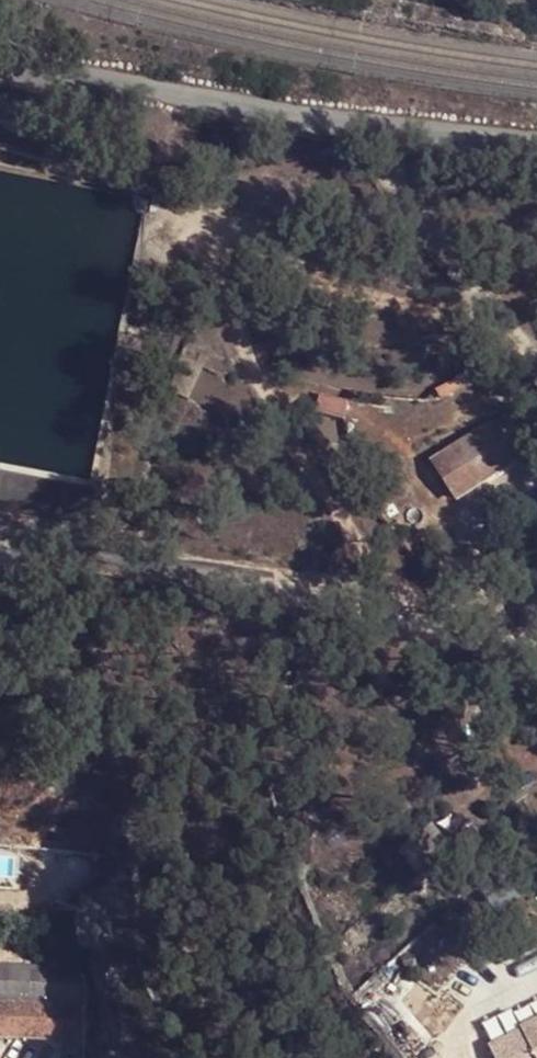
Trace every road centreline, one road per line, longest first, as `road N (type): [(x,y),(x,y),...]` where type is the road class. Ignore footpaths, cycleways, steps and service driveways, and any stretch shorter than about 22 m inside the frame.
road 1 (residential): [(0,66),(47,66),(362,134),(536,150)]

